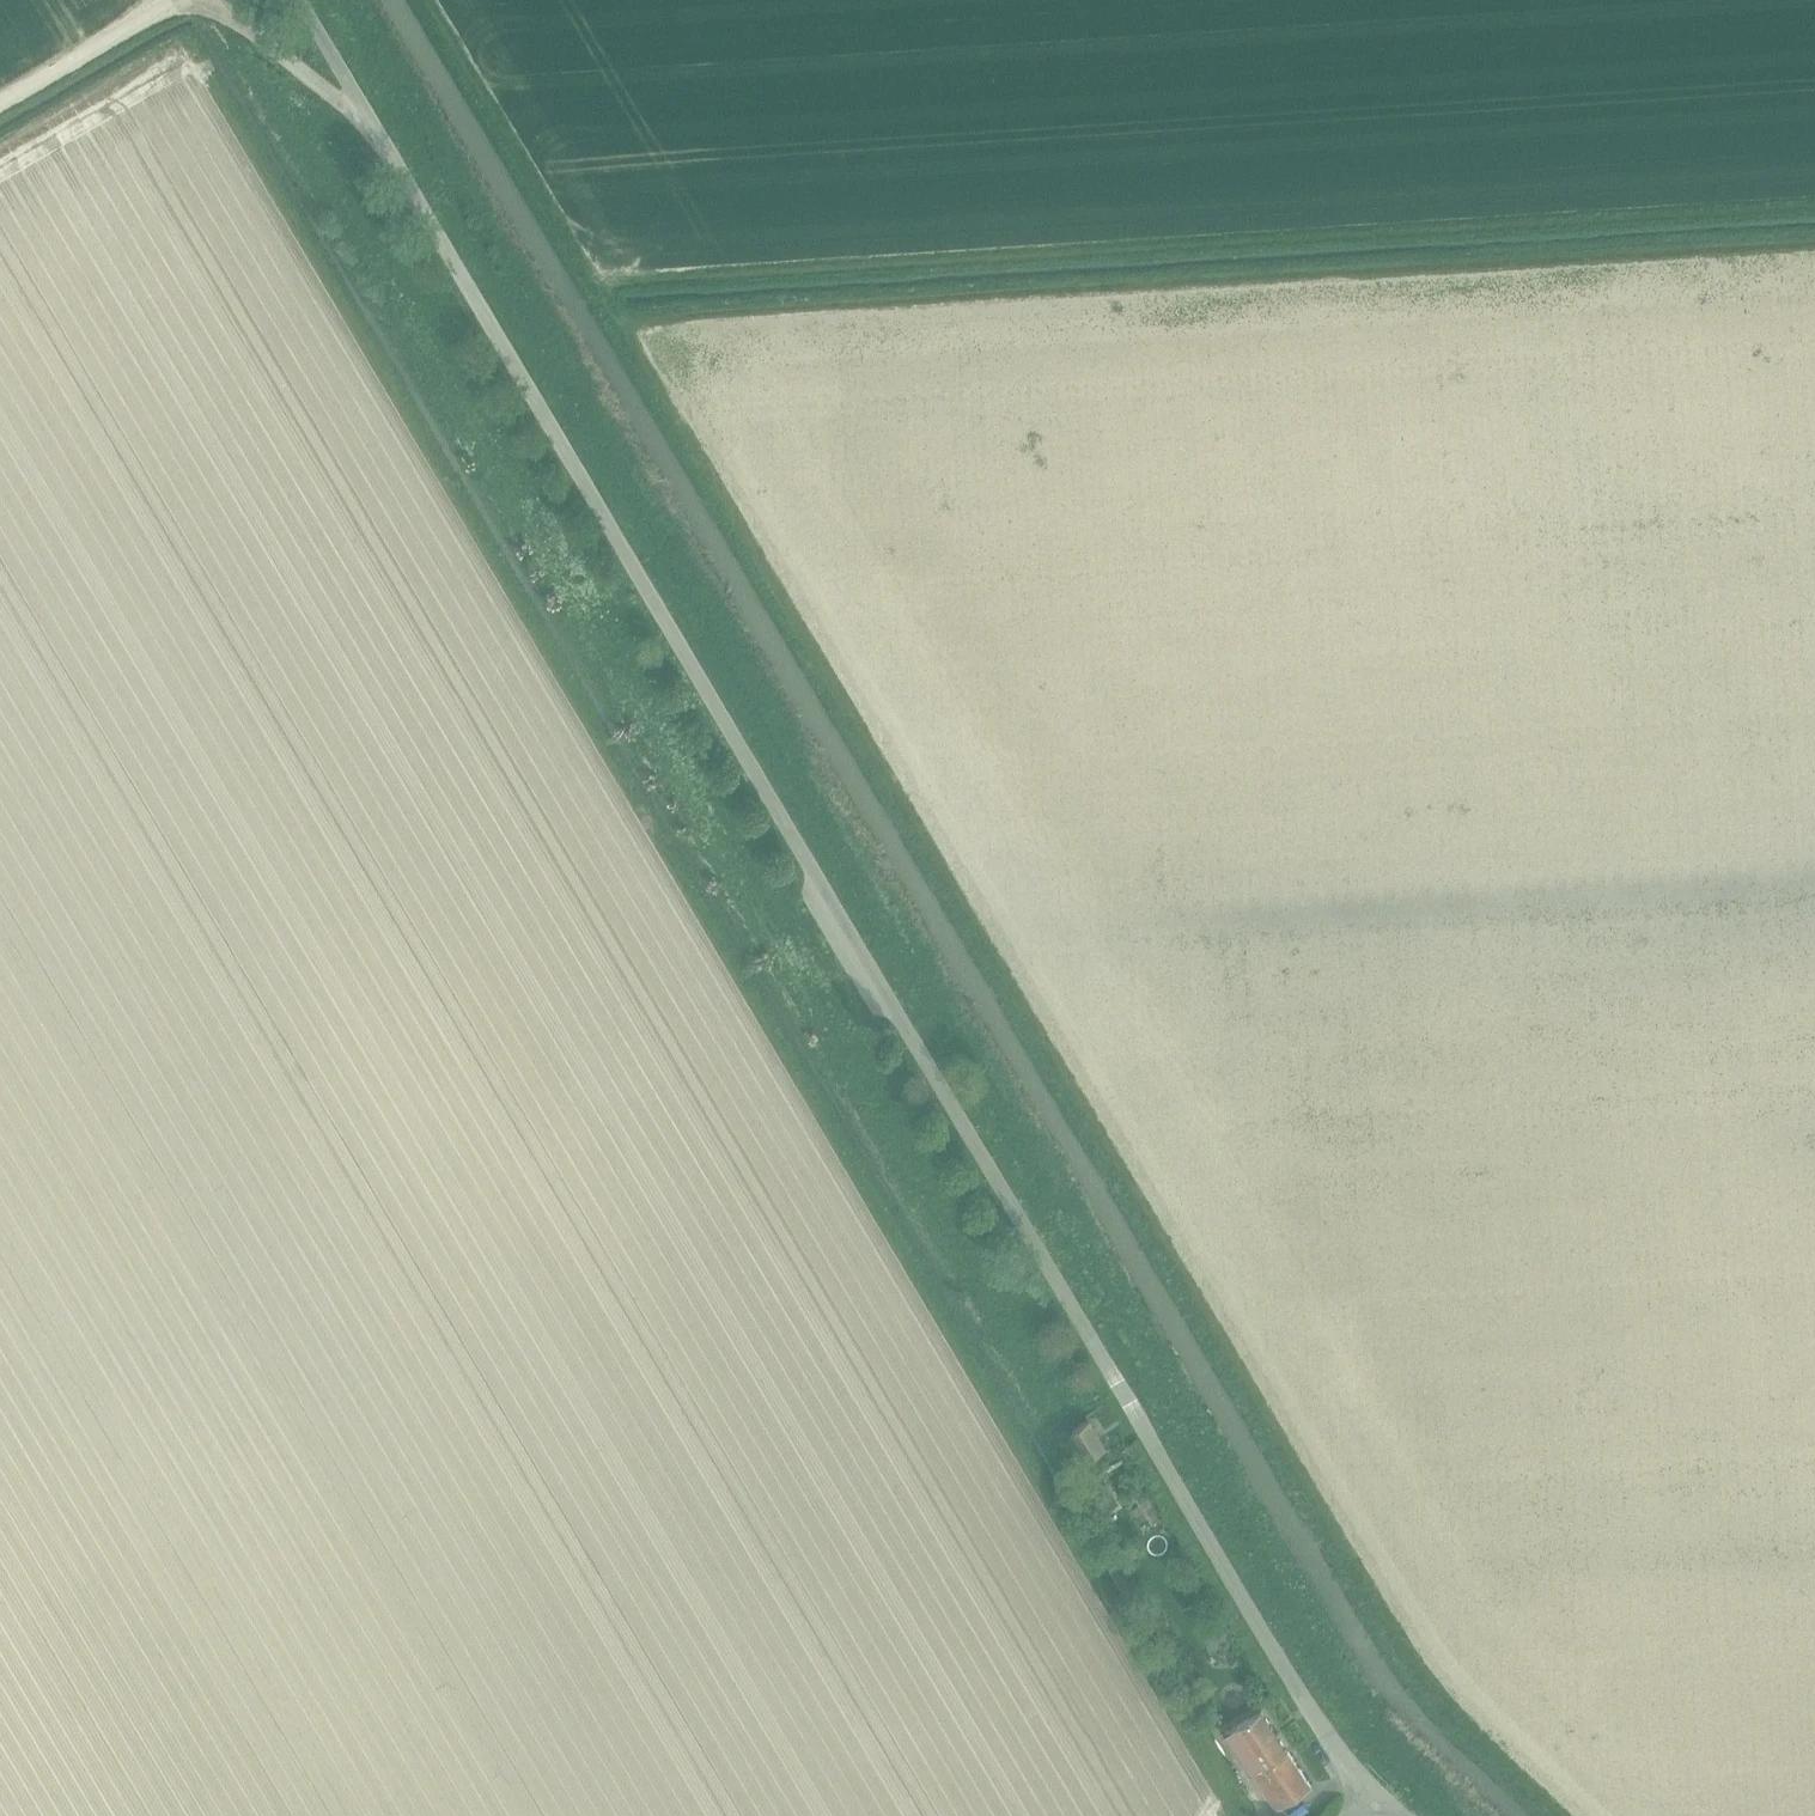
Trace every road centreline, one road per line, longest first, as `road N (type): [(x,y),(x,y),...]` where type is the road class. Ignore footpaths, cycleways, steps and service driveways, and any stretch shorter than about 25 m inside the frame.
road 1 (unclassified): [(1368,1787),(1318,1726),(380,133)]
road 2 (unclassified): [(211,0),(380,133)]
road 3 (unclassified): [(0,108),(178,0)]
road 4 (unclassified): [(380,133),(301,0)]

